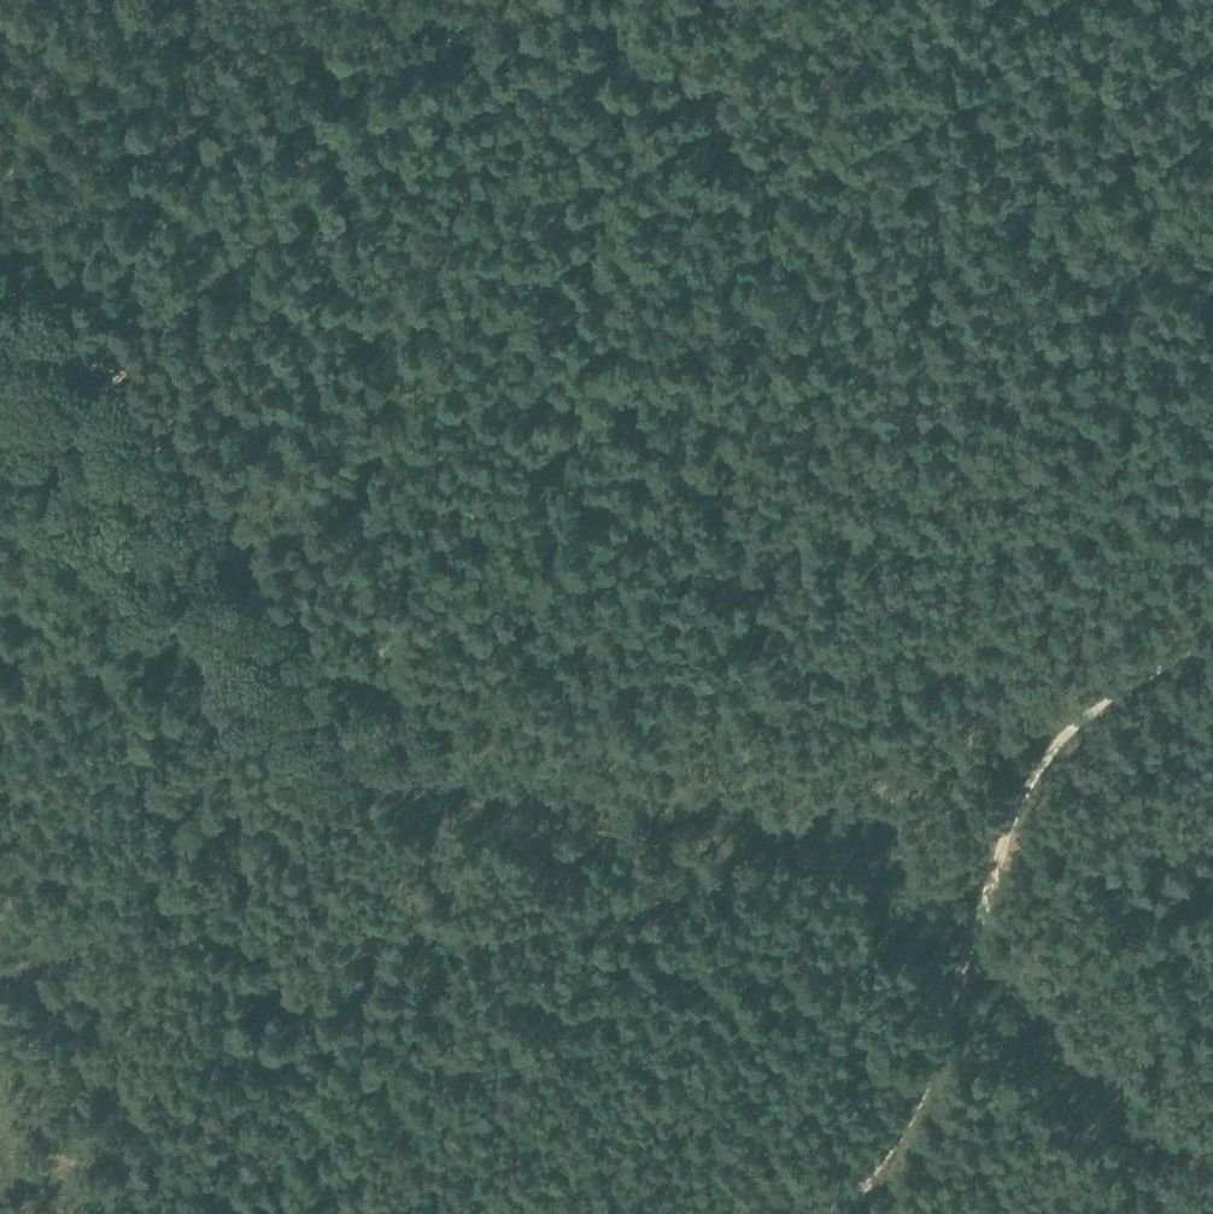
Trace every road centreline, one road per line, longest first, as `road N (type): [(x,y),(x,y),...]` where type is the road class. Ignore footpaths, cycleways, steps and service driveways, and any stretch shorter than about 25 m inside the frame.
road 1 (track): [(829,1213),(886,1147),(914,1096),(1012,814),(1038,771),(1096,708),(1212,632)]

